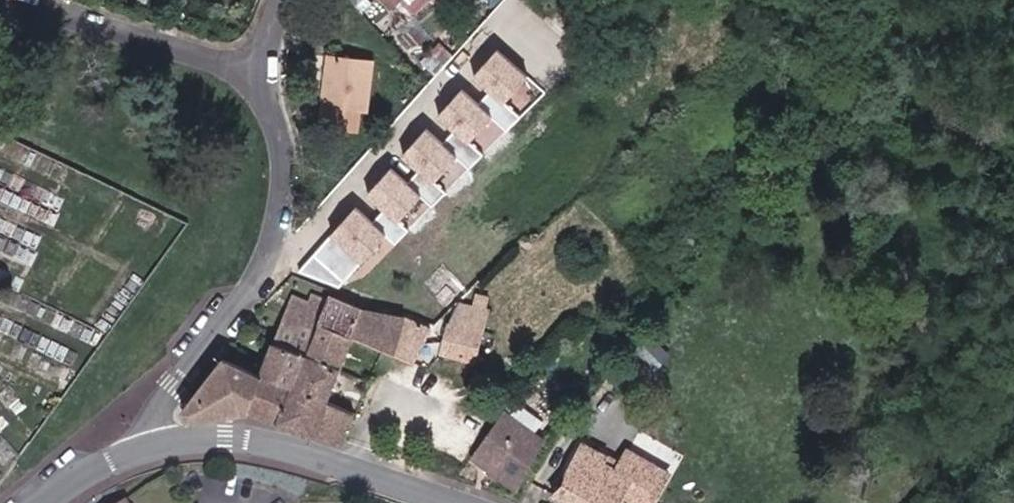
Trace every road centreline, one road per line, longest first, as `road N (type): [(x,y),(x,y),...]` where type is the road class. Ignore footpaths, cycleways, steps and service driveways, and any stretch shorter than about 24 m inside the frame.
road 1 (residential): [(254,74),(285,179),(278,236),(152,443)]
road 2 (track): [(254,278),(295,253),(530,0)]
road 3 (tertiary): [(152,443),(229,439),(311,452),(455,502)]
road 4 (residential): [(254,74),(22,0)]
road 5 (tertiary): [(47,502),(108,460),(152,443)]

